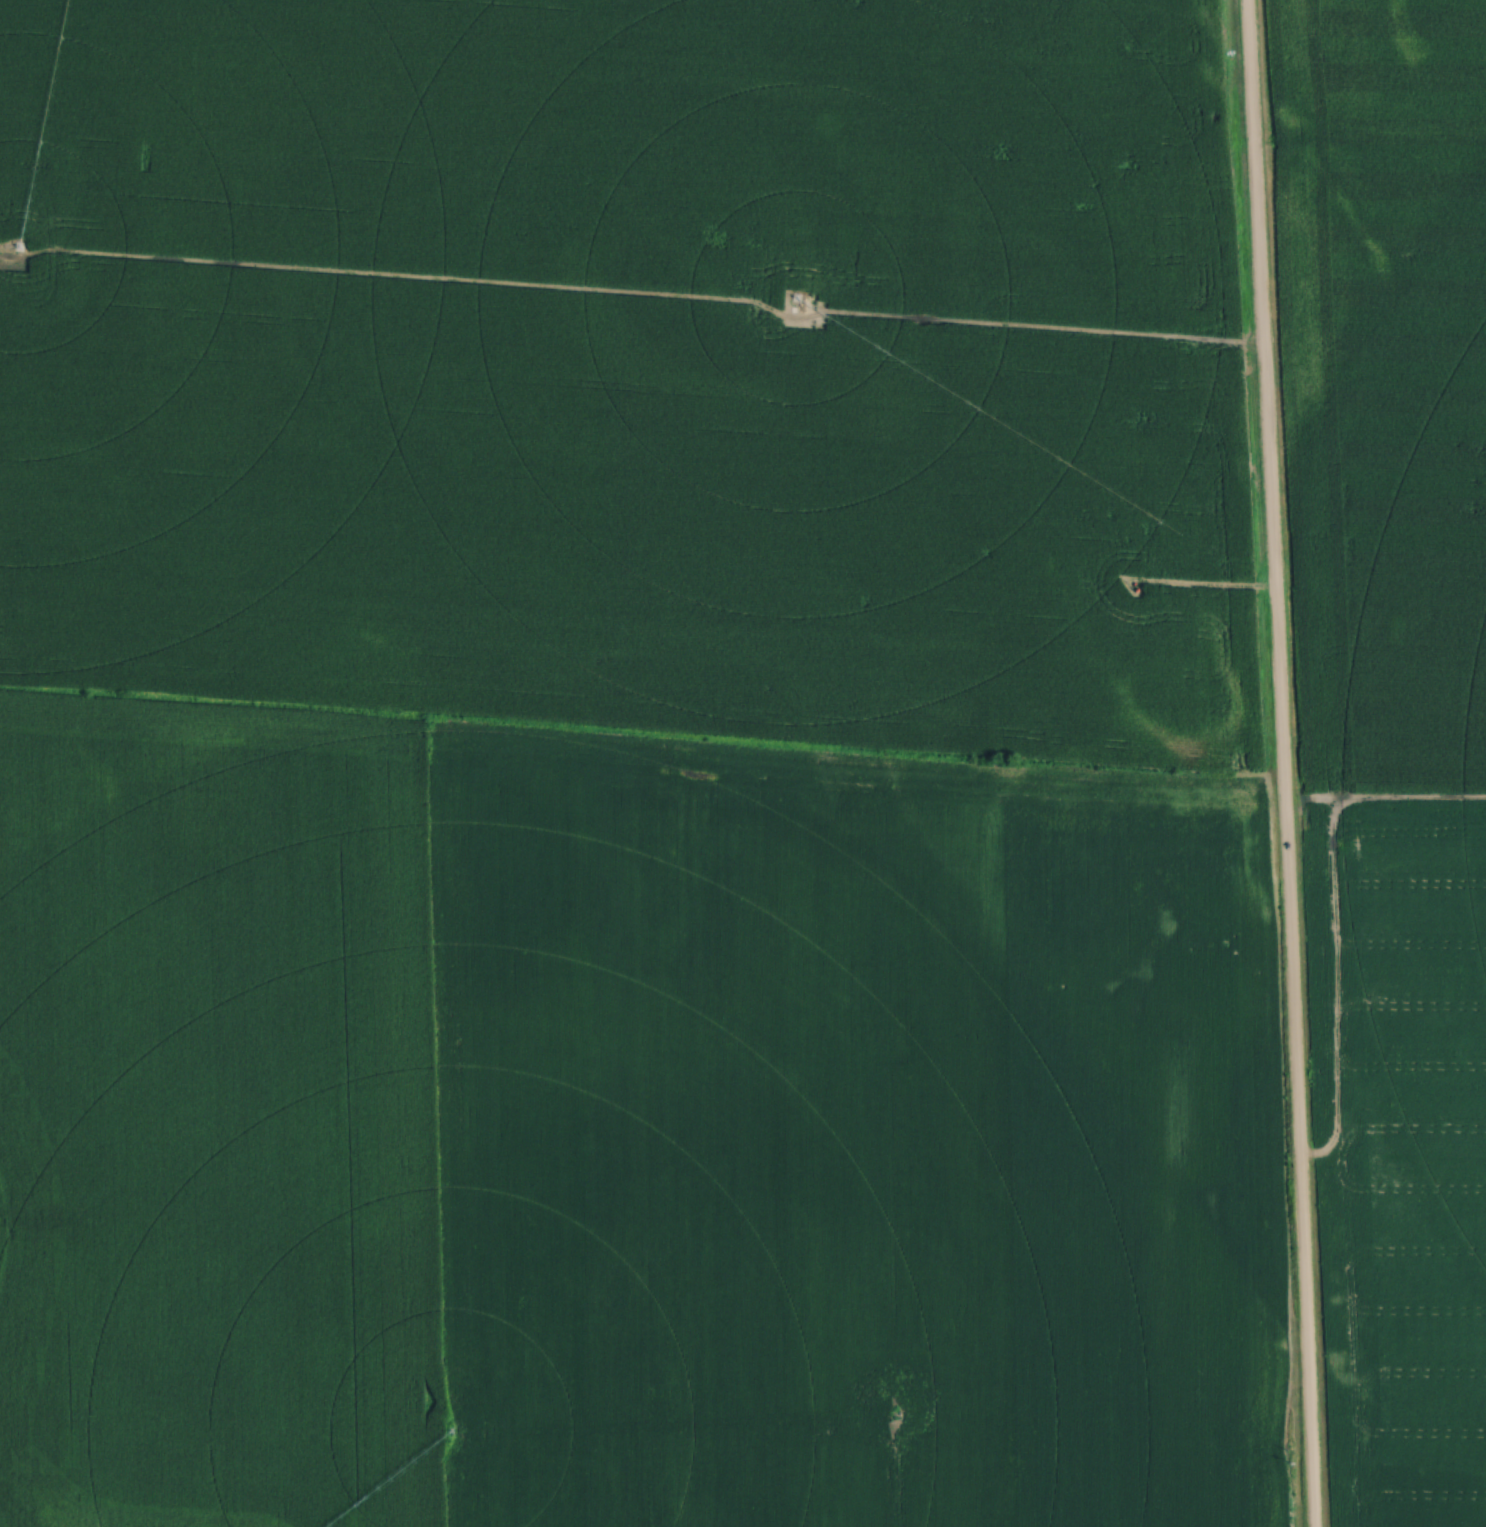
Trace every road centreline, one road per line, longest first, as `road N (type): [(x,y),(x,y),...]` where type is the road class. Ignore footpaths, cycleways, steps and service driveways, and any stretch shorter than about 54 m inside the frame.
road 1 (residential): [(1315,1526),(1247,0)]

